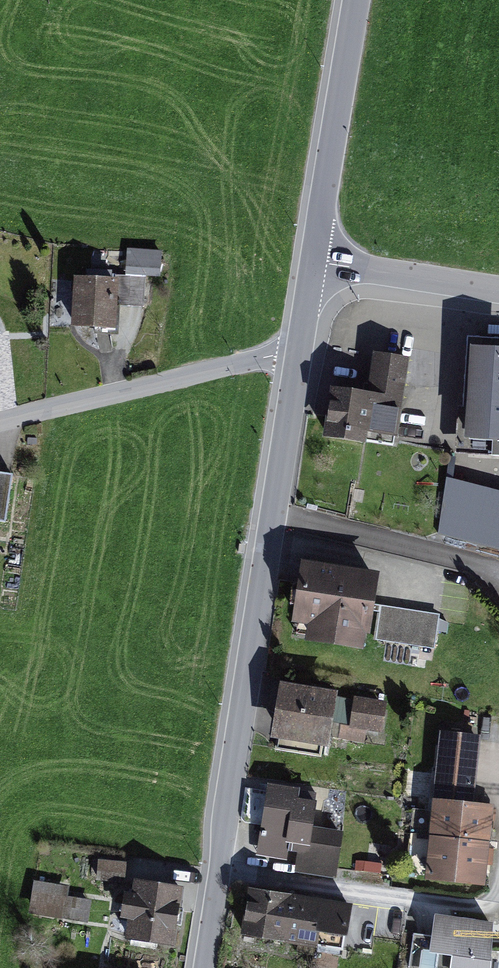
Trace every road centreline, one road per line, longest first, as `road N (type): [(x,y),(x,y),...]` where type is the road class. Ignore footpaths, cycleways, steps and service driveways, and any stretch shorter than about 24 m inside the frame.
road 1 (residential): [(206,967),(299,361)]
road 2 (residential): [(0,421),(263,357),(299,361)]
road 3 (residential): [(313,264),(357,0)]
road 4 (residential): [(313,264),(498,295)]

